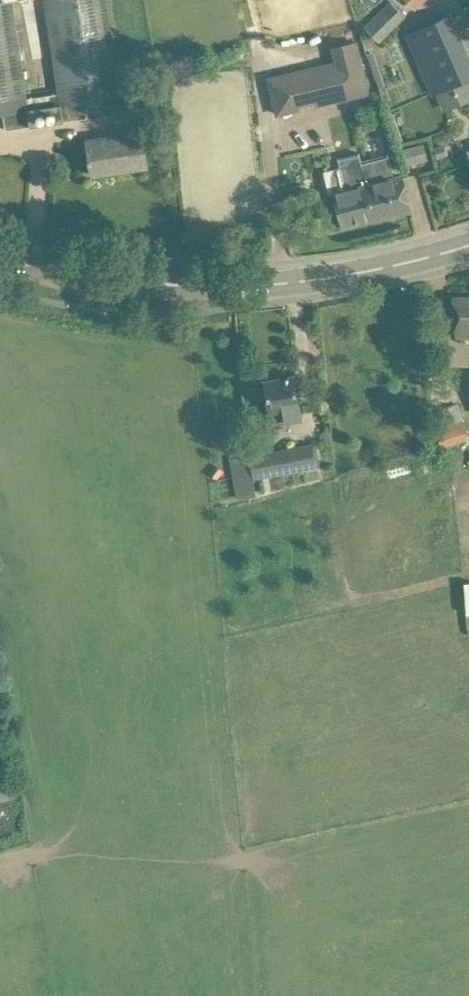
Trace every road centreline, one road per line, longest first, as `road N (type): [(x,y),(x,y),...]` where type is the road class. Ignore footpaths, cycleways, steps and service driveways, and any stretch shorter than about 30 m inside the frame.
road 1 (tertiary): [(0,265),(206,291),(352,277),(468,248)]

